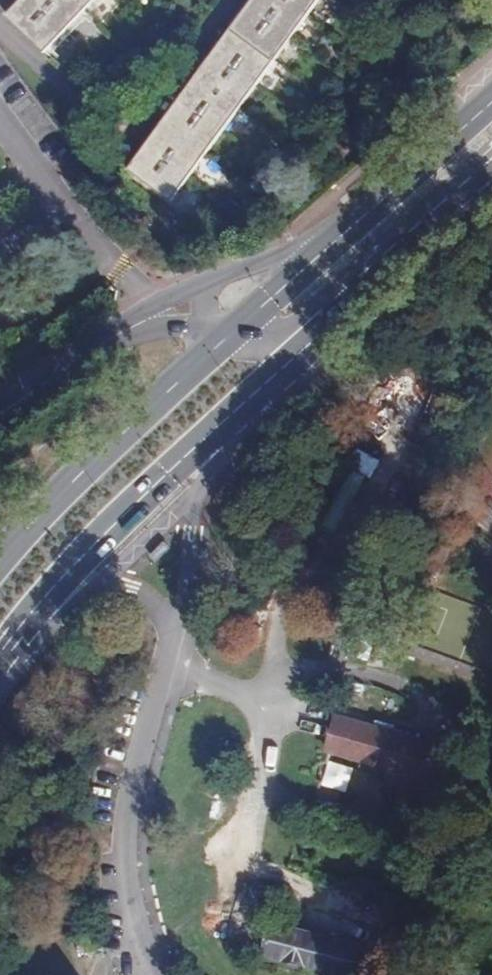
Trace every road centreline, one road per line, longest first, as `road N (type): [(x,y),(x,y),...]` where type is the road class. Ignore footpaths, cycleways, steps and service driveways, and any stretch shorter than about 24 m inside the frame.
road 1 (residential): [(170,626),(124,848),(123,893),(153,974)]
road 2 (primary): [(221,344),(27,519),(0,557)]
road 3 (primary): [(30,615),(214,430)]
road 4 (primary): [(333,323),(491,179)]
road 5 (primary): [(491,104),(332,246)]
road 6 (residential): [(170,626),(214,430)]
road 7 (residential): [(156,314),(0,417)]
road 8 (residential): [(30,615),(98,585),(129,587),(170,626)]
road 9 (primary): [(214,430),(333,323)]
road 10 (primary): [(332,246),(221,344)]
road 11 (residential): [(332,246),(197,289)]

